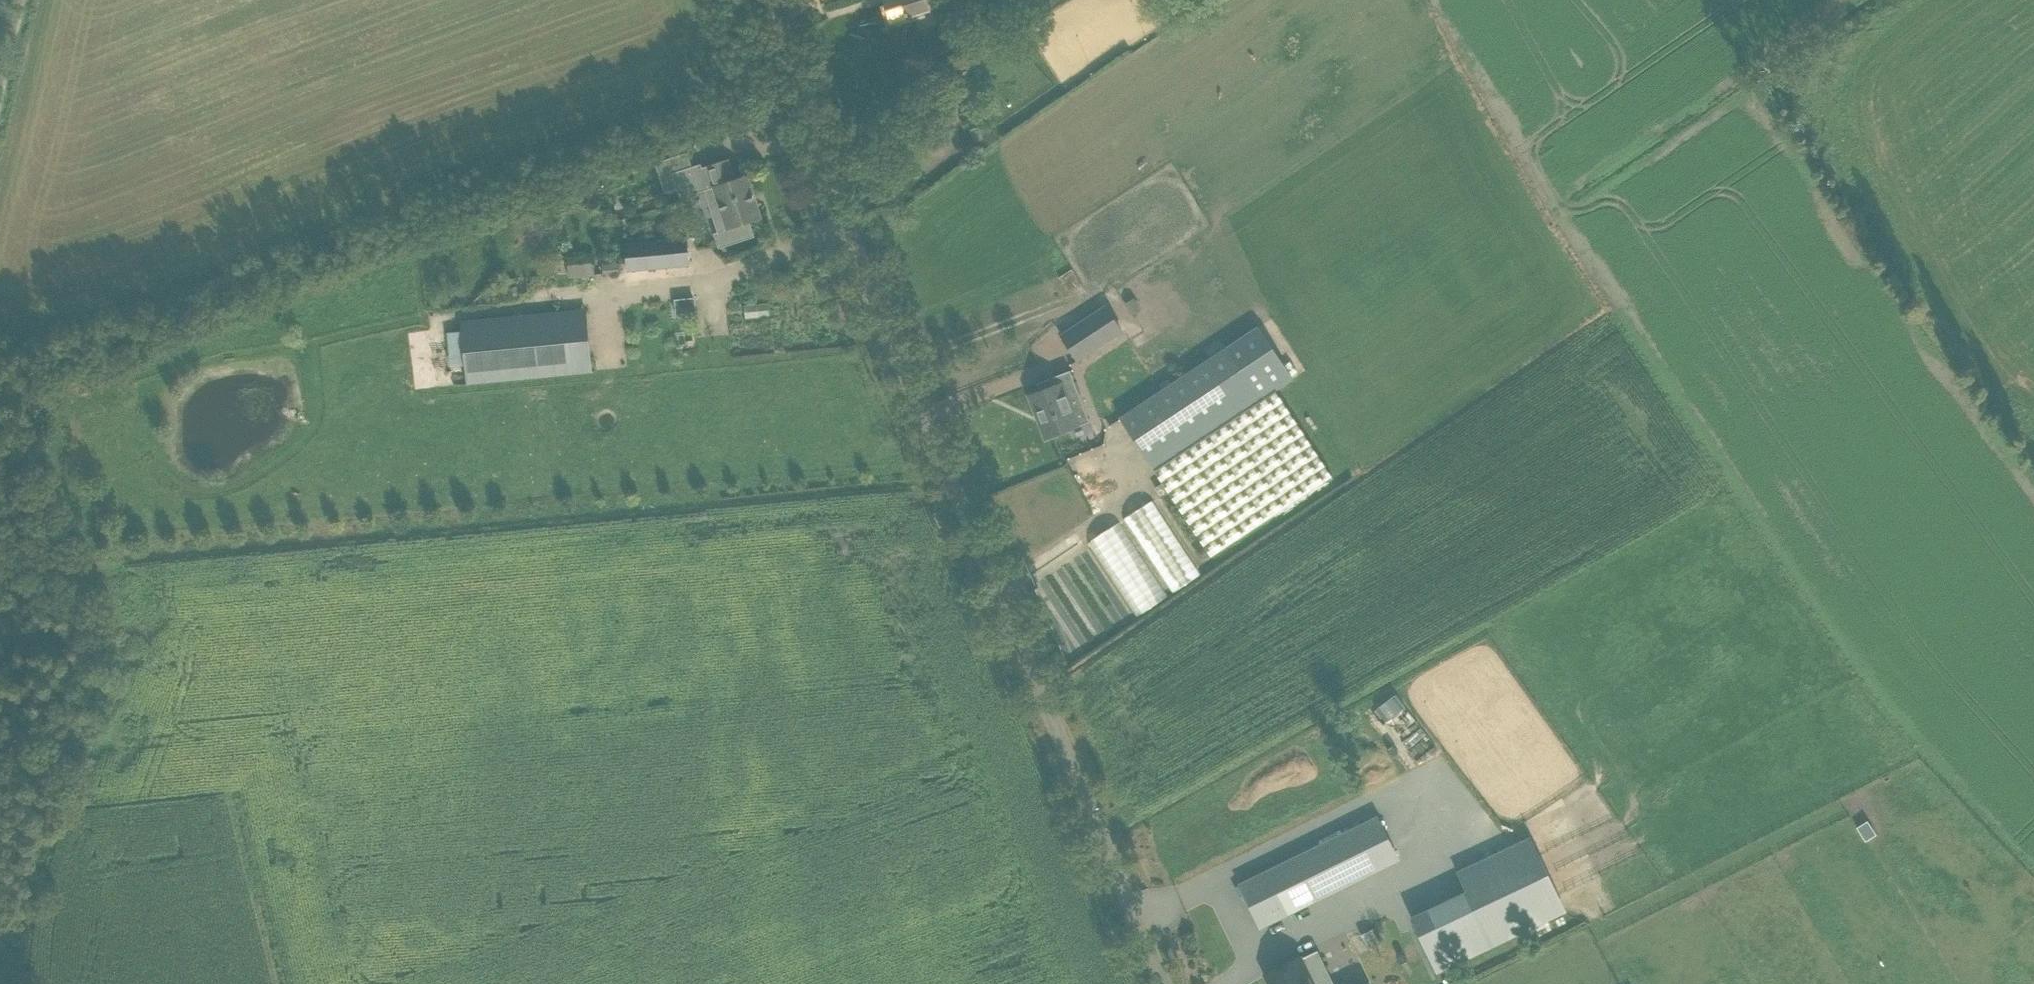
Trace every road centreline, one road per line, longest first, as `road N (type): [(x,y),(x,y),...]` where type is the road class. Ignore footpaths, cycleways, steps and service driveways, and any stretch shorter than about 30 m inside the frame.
road 1 (unclassified): [(1162,983),(900,349),(817,137),(774,0)]

